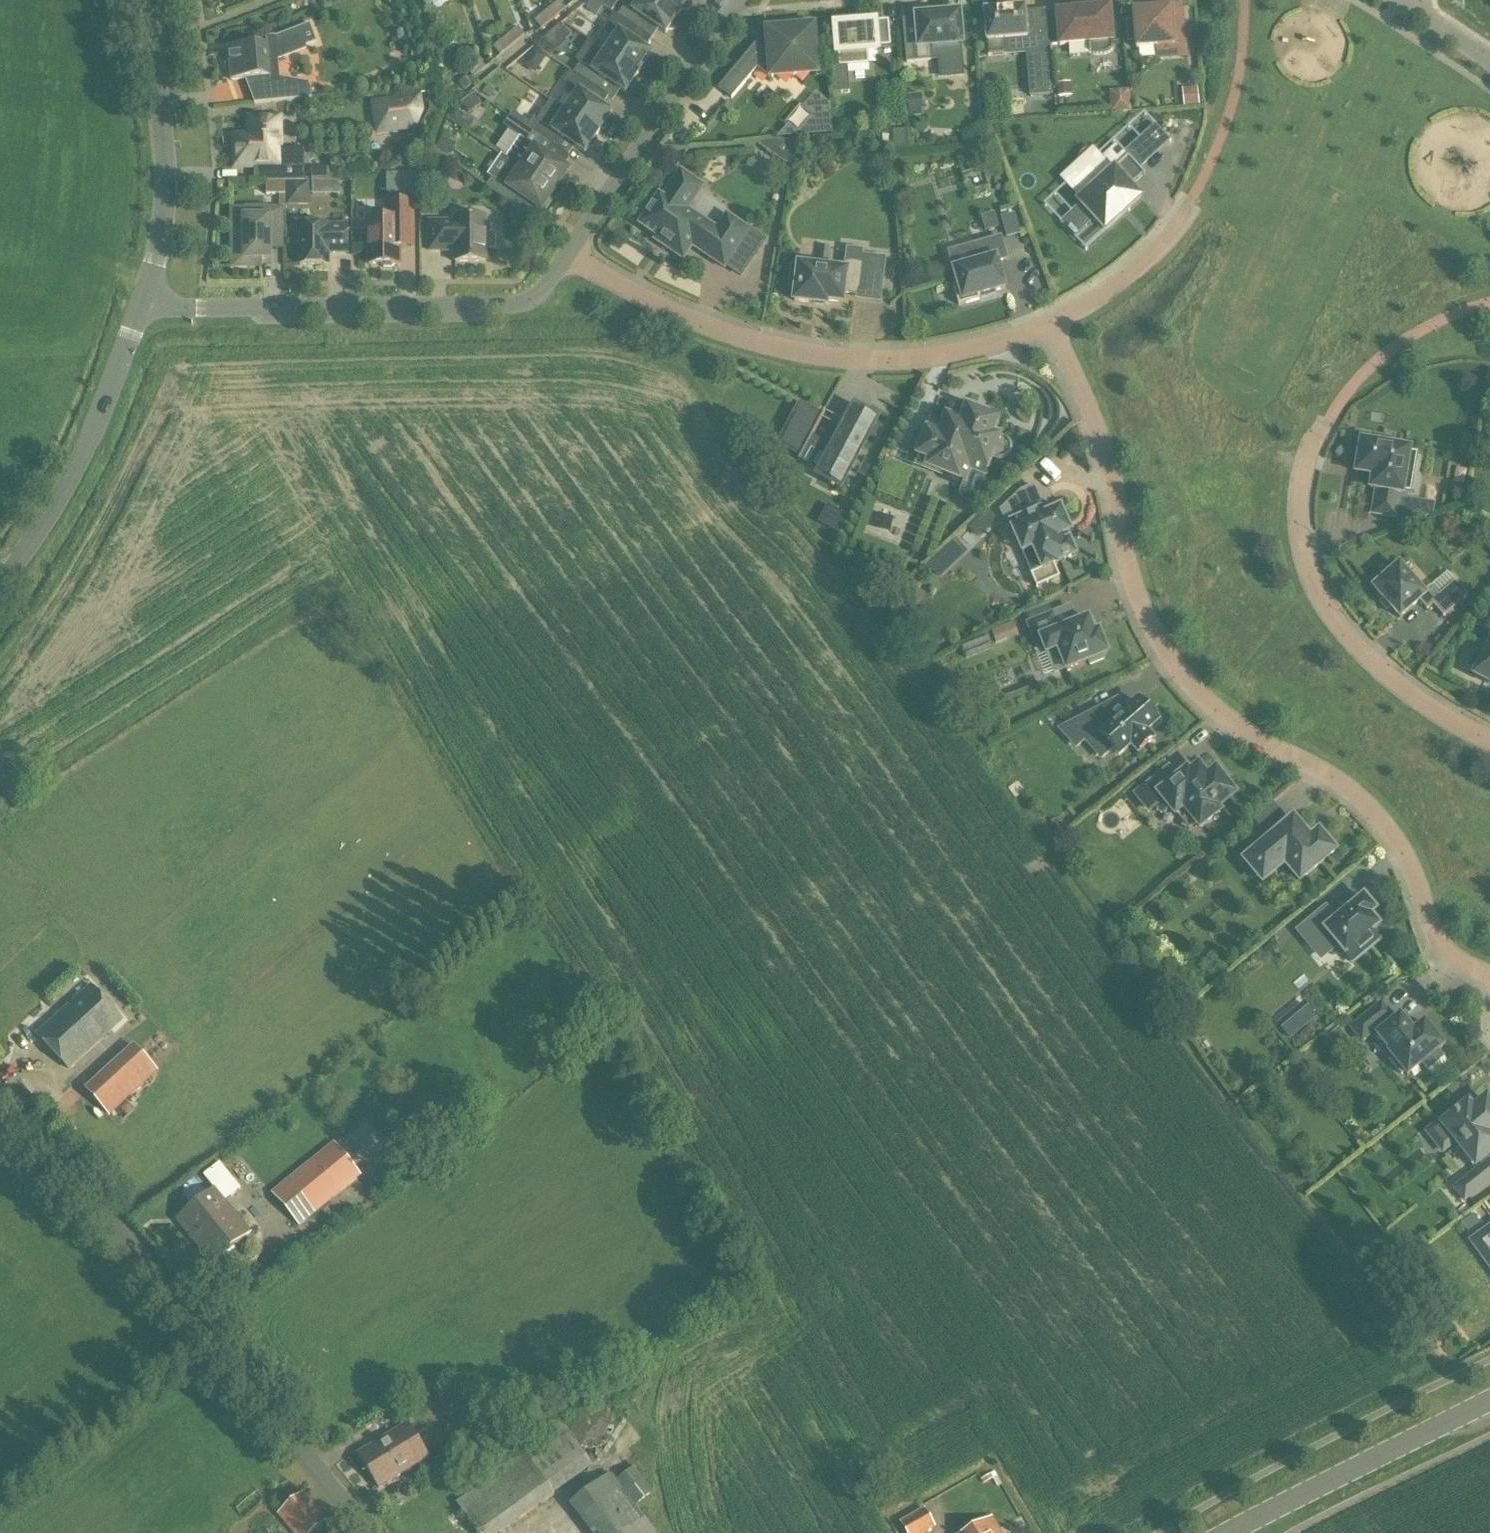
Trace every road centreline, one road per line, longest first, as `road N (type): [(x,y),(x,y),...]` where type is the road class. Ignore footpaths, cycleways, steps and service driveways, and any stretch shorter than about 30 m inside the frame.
road 1 (residential): [(1048,325),(1104,454),(1145,619),(1174,674),(1211,713),(1366,806),(1397,852),(1434,937),(1459,967),(1489,978)]
road 2 (unclassified): [(375,1532),(0,1110)]
road 3 (residential): [(1048,325),(996,344),(898,359),(798,355),(655,306),(570,255)]
road 4 (residential): [(147,302),(509,308),(537,298),(570,255)]
road 5 (residential): [(1489,742),(1371,664),(1313,588),(1302,502),(1324,428)]
road 6 (unclassified): [(0,599),(69,491),(147,302)]
road 7 (residential): [(570,255),(740,0)]
road 8 (unclassified): [(147,302),(166,229),(167,167),(145,0)]
road 9 (tertiary): [(1224,1532),(1489,1401)]
road 10 (residential): [(1186,214),(1137,268),(1048,325)]

